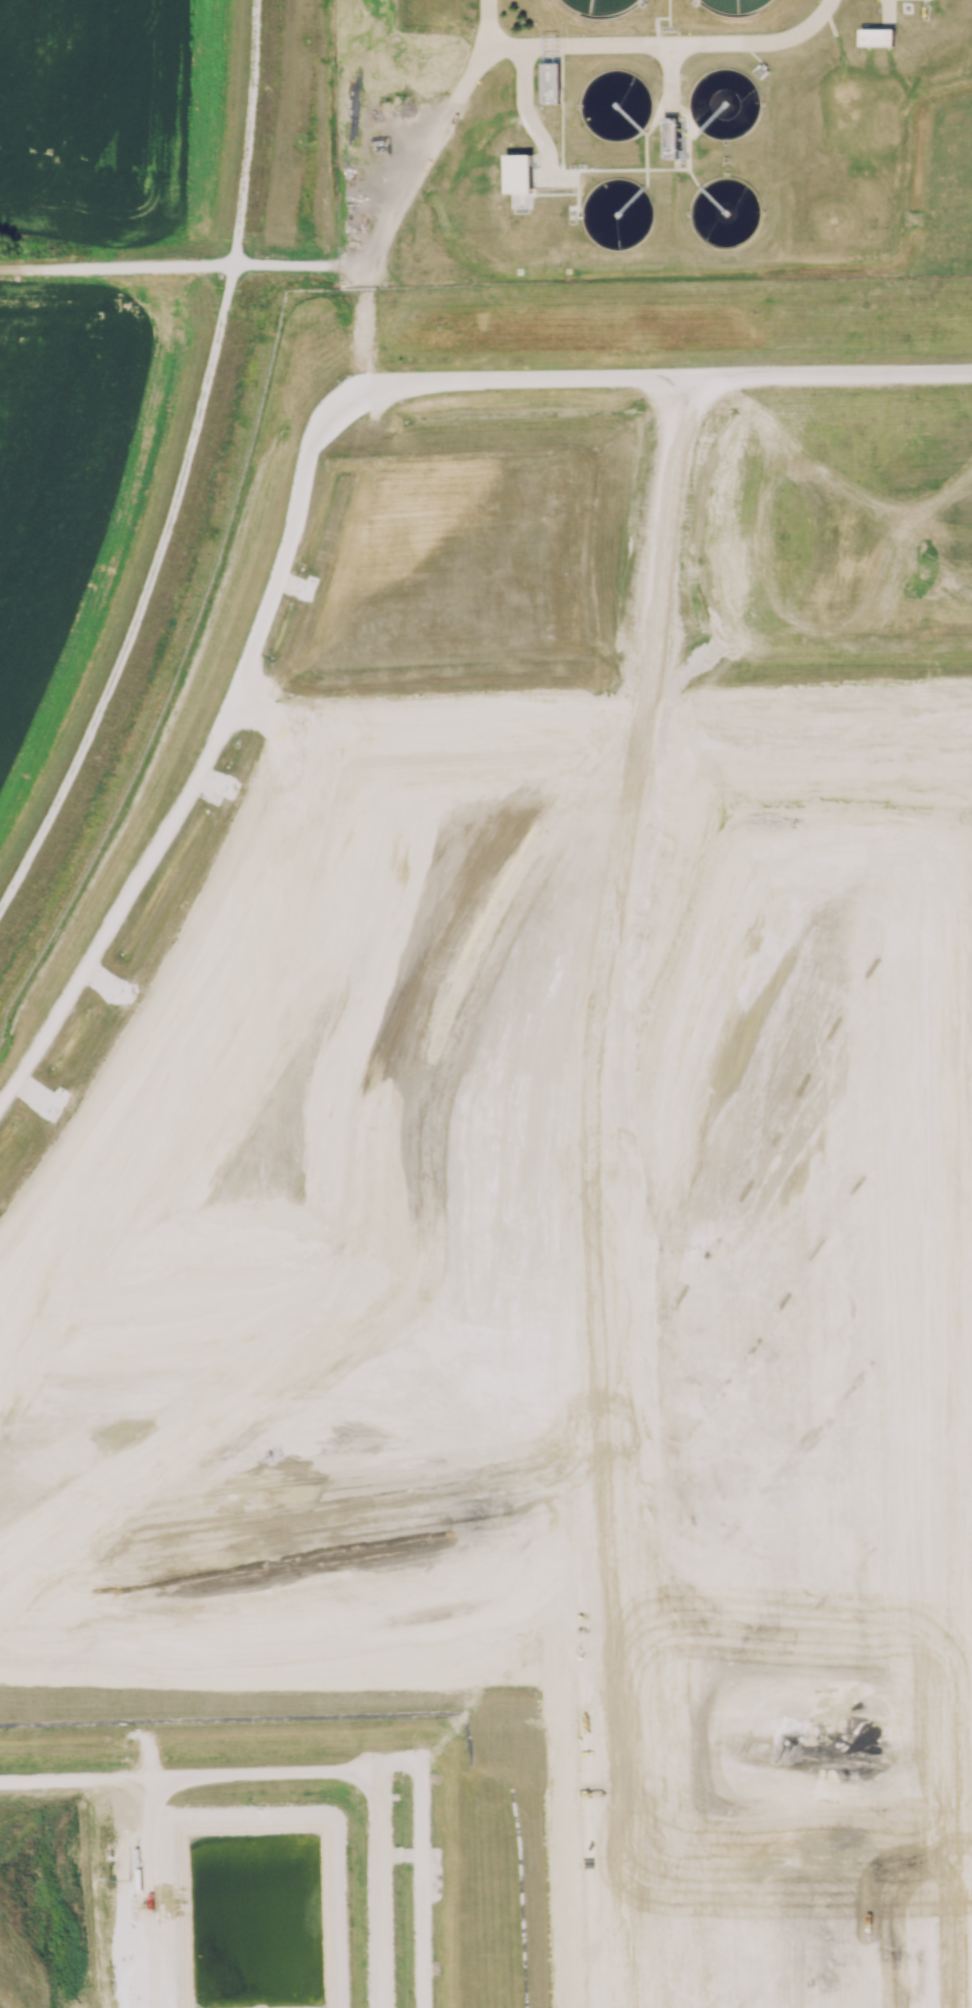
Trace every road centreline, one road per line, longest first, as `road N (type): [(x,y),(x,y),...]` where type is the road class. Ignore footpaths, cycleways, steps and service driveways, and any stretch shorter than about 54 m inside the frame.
road 1 (track): [(0,886),(135,580),(225,239),(247,0)]

